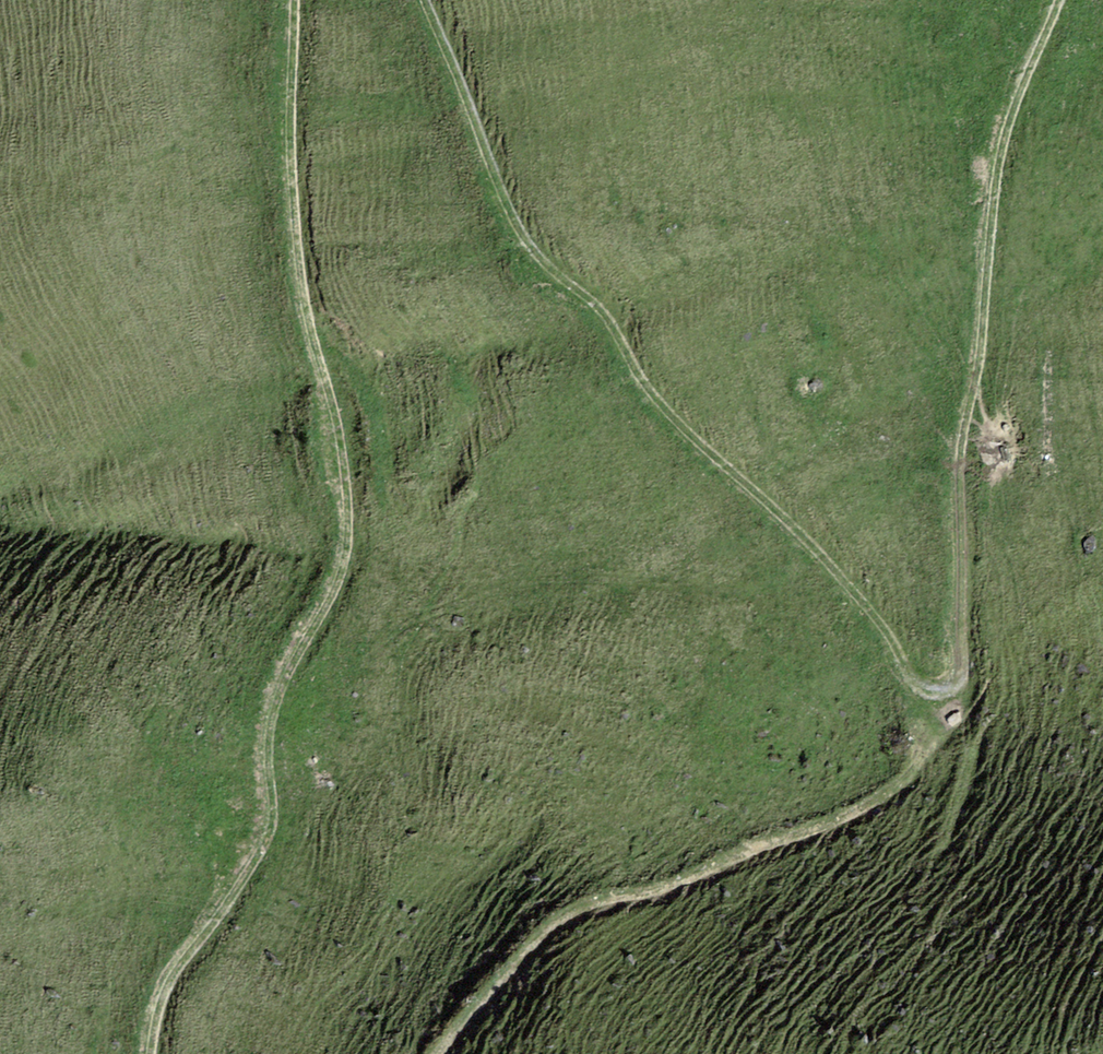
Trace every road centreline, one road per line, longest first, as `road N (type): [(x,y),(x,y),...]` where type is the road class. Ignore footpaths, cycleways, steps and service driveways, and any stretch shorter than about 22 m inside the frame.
road 1 (track): [(426,0),(532,249),(603,312),(655,398),(856,593),(916,683),(939,691),(960,668),(959,472),(1004,141),(1061,0)]
road 2 (track): [(152,1053),(167,987),(270,836),(273,721),(347,552),(341,441),(295,216),(295,0)]
road 3 (track): [(440,1053),(540,936),(592,903),(687,880),(863,811),(899,786),(932,738),(939,691)]

